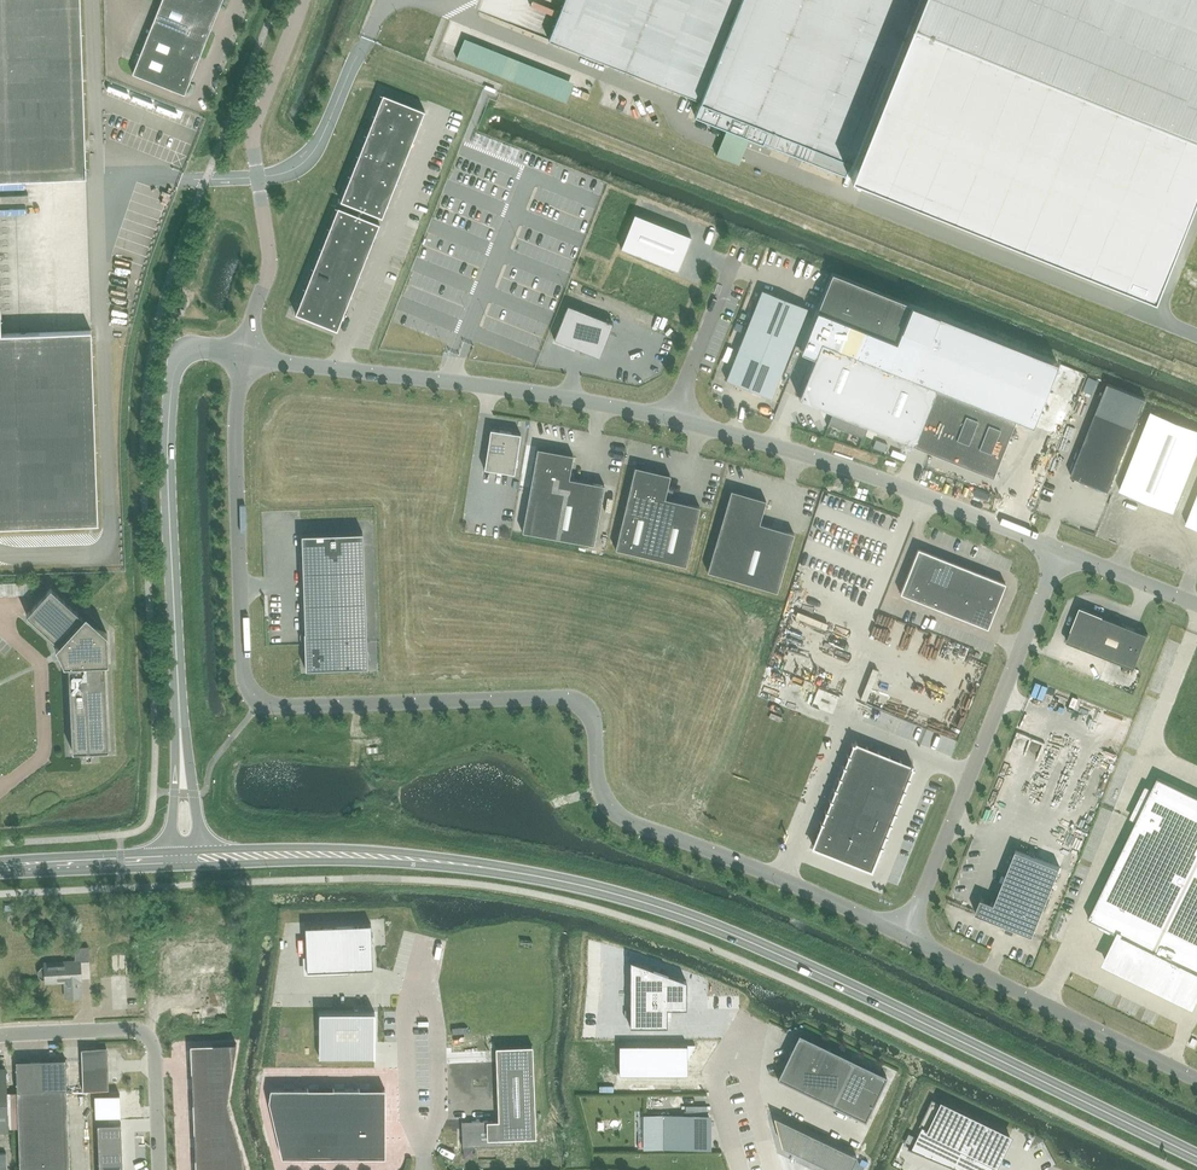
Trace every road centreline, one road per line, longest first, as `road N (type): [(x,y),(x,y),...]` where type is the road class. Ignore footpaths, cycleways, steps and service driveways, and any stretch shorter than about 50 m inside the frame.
road 1 (unclassified): [(905,937),(616,813),(599,787),(591,718),(574,701),(277,706),(254,696),(242,664),(235,432),(245,354)]
road 2 (secondary): [(1196,1158),(784,957),(623,897),(388,857),(200,859)]
road 3 (unclassified): [(180,725),(168,485),(173,374),(193,348),(245,354)]
road 4 (unclassified): [(245,354),(672,419)]
road 5 (unclassified): [(905,937),(1061,550)]
road 6 (unclassified): [(672,419),(888,482),(1061,550)]
road 7 (unclassified): [(302,0),(252,135),(270,265),(245,354)]
road 8 (unclassified): [(1196,1080),(905,937)]
road 9 (unclassified): [(0,1036),(145,1034),(154,1048),(159,1169)]
road 10 (unclassified): [(672,419),(739,247)]
road 11 (secondary): [(170,860),(0,870)]
road 12 (unclassified): [(1061,550),(1196,604)]
road 13 (unclassified): [(200,859),(180,725)]
road 14 (unclassified): [(180,725),(170,860)]

